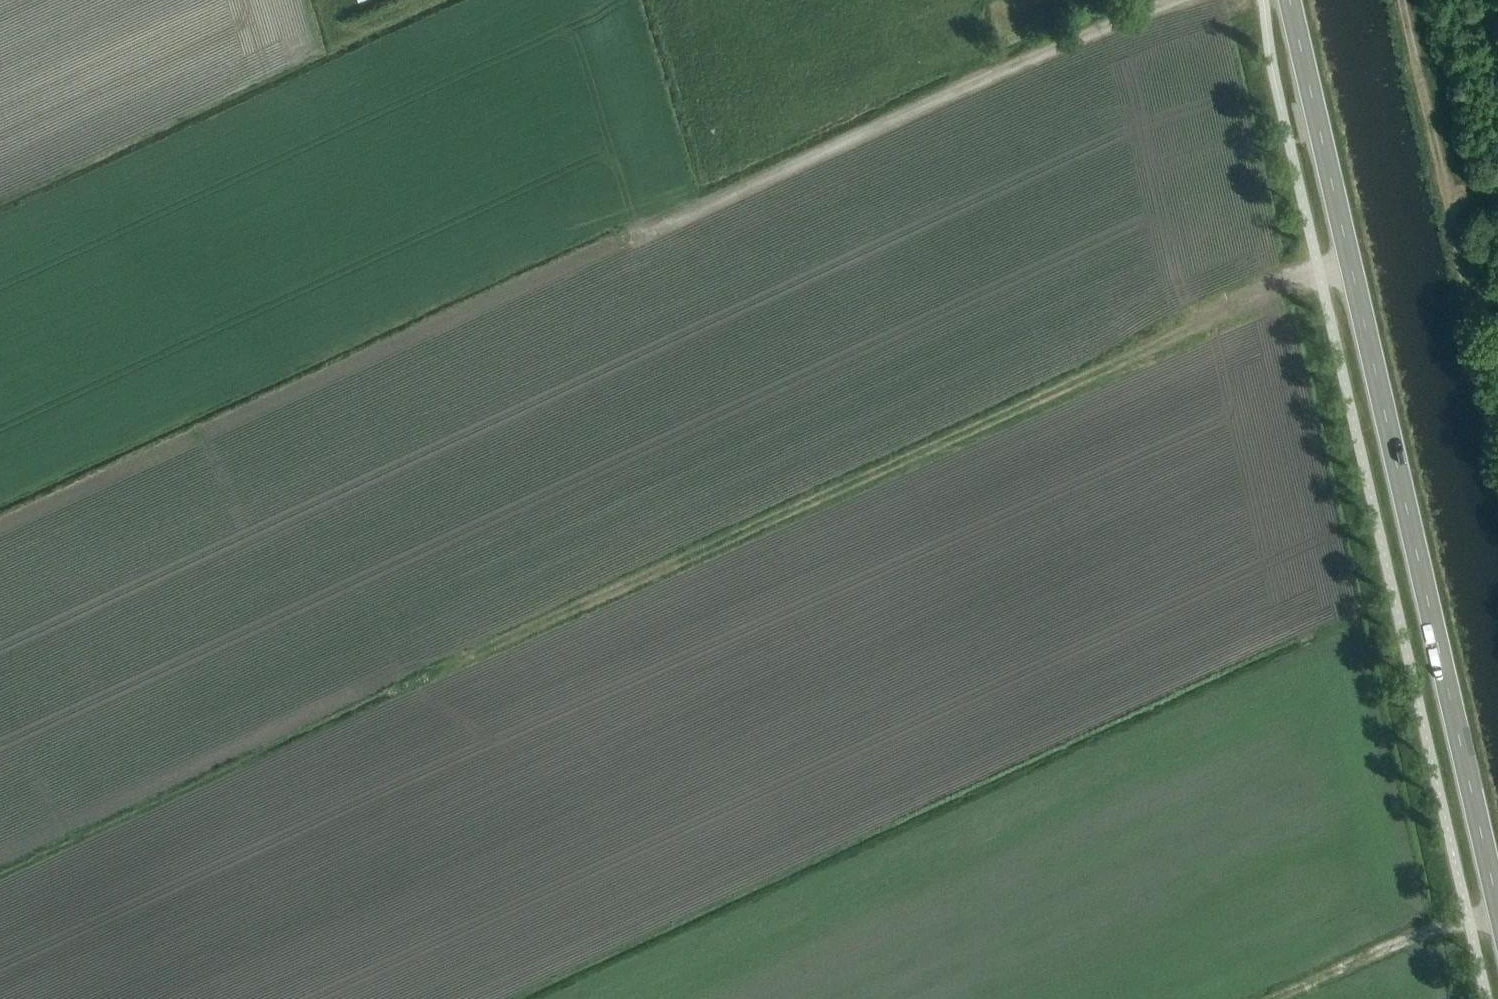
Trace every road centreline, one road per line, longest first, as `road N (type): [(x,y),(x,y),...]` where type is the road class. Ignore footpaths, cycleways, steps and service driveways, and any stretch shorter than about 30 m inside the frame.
road 1 (primary): [(1497,904),(1290,0)]
road 2 (track): [(1176,0),(699,207)]
road 3 (track): [(1497,414),(1404,0)]

